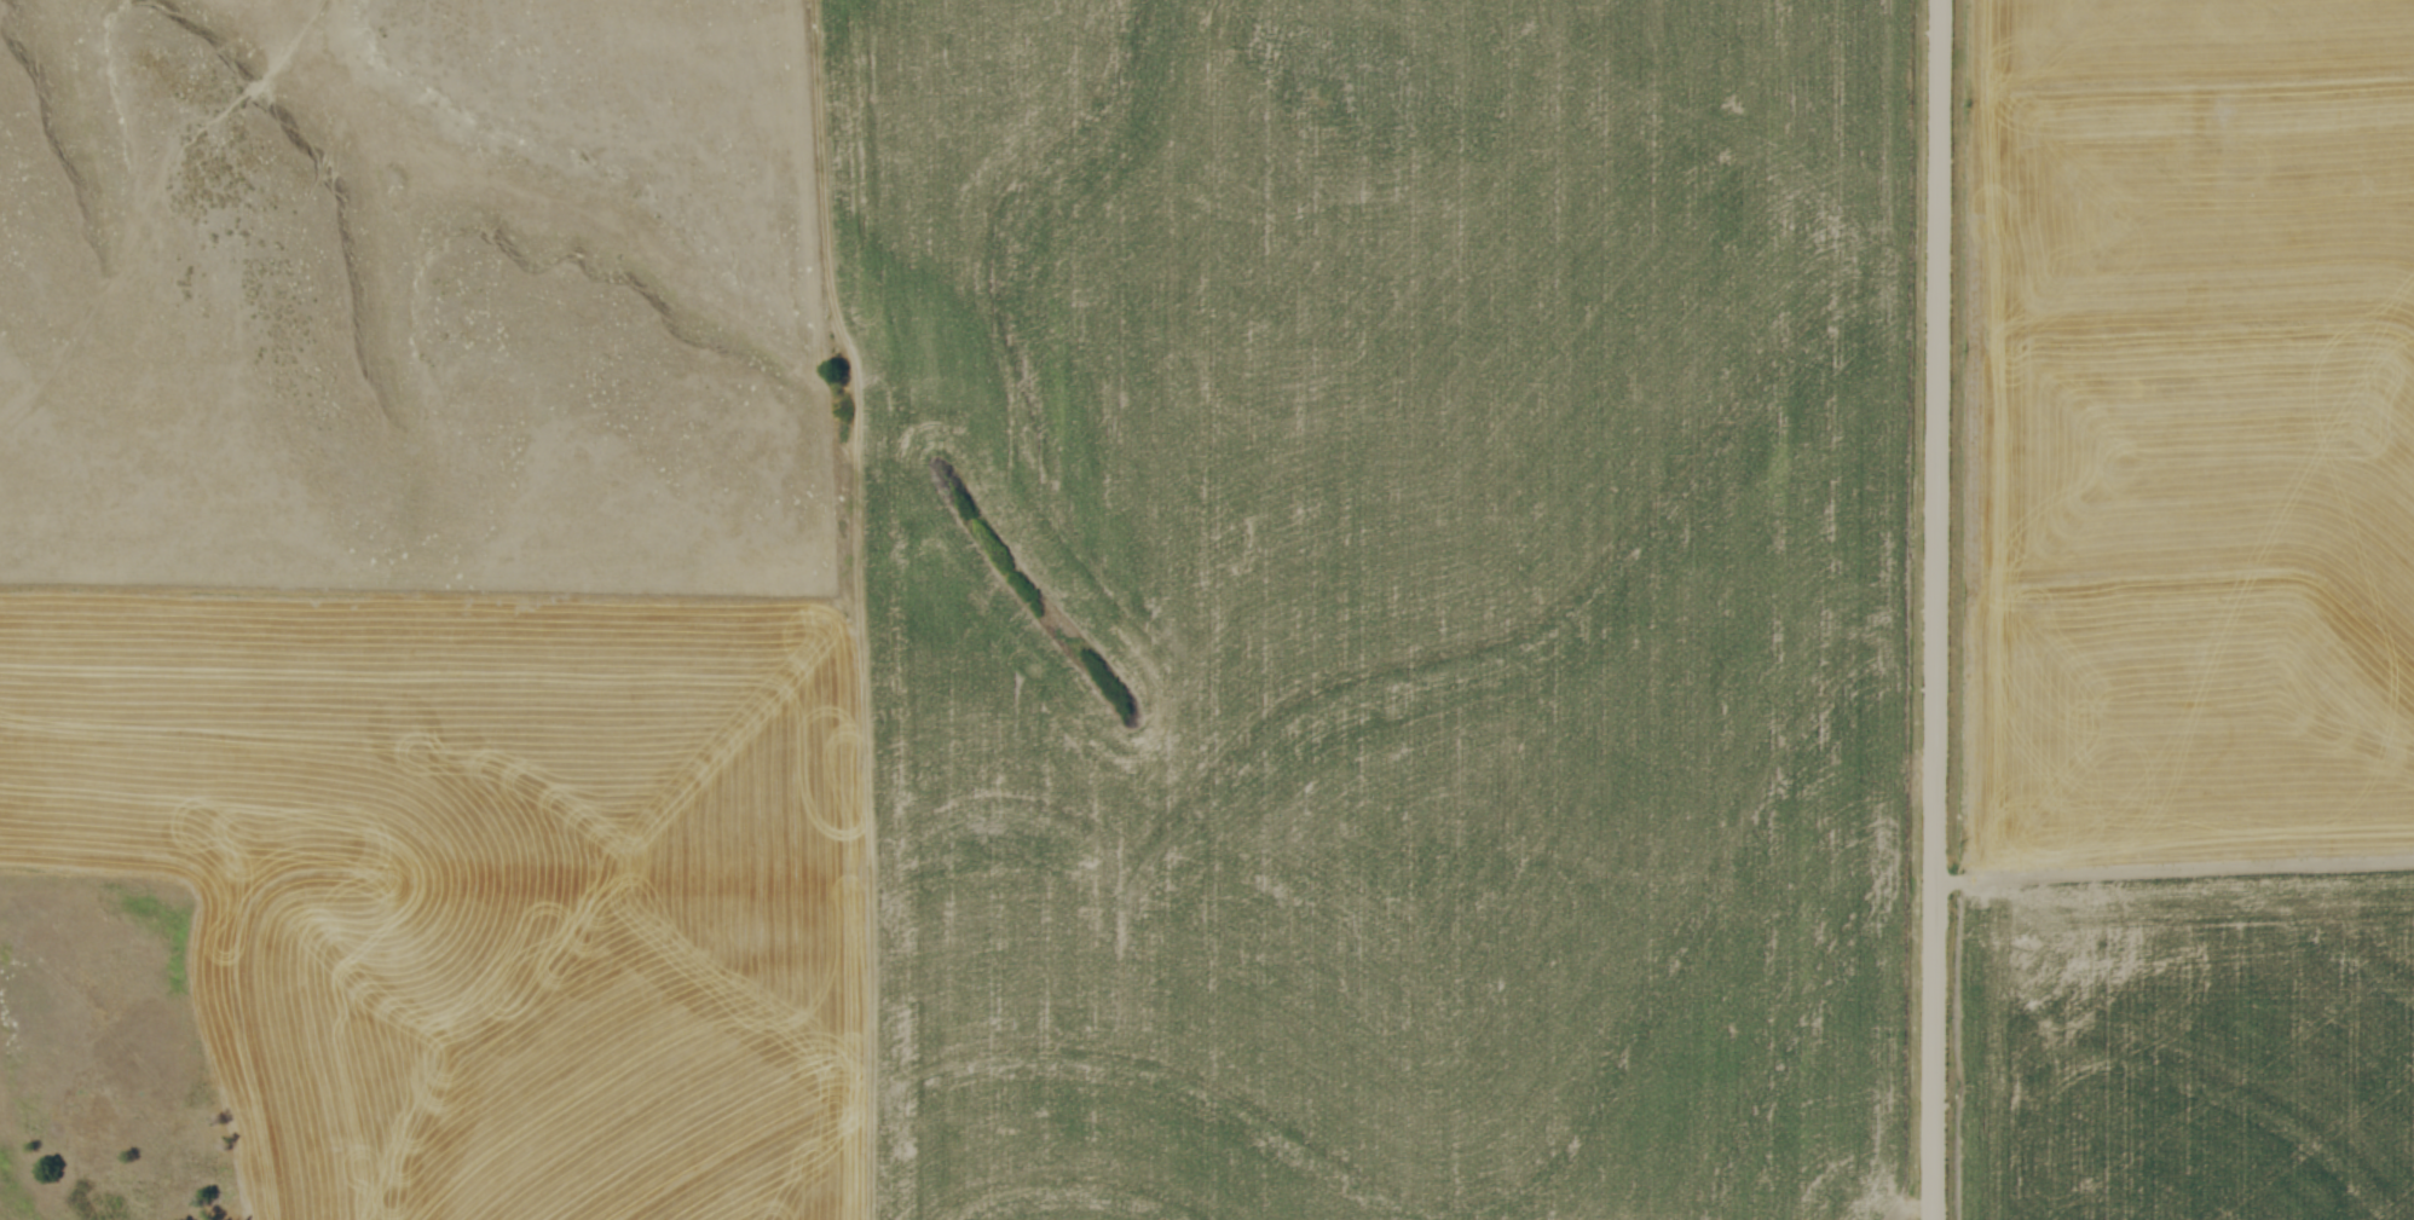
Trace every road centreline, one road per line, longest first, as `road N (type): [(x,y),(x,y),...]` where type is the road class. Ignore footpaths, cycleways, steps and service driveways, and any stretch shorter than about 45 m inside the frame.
road 1 (tertiary): [(1936,1219),(1943,0)]

